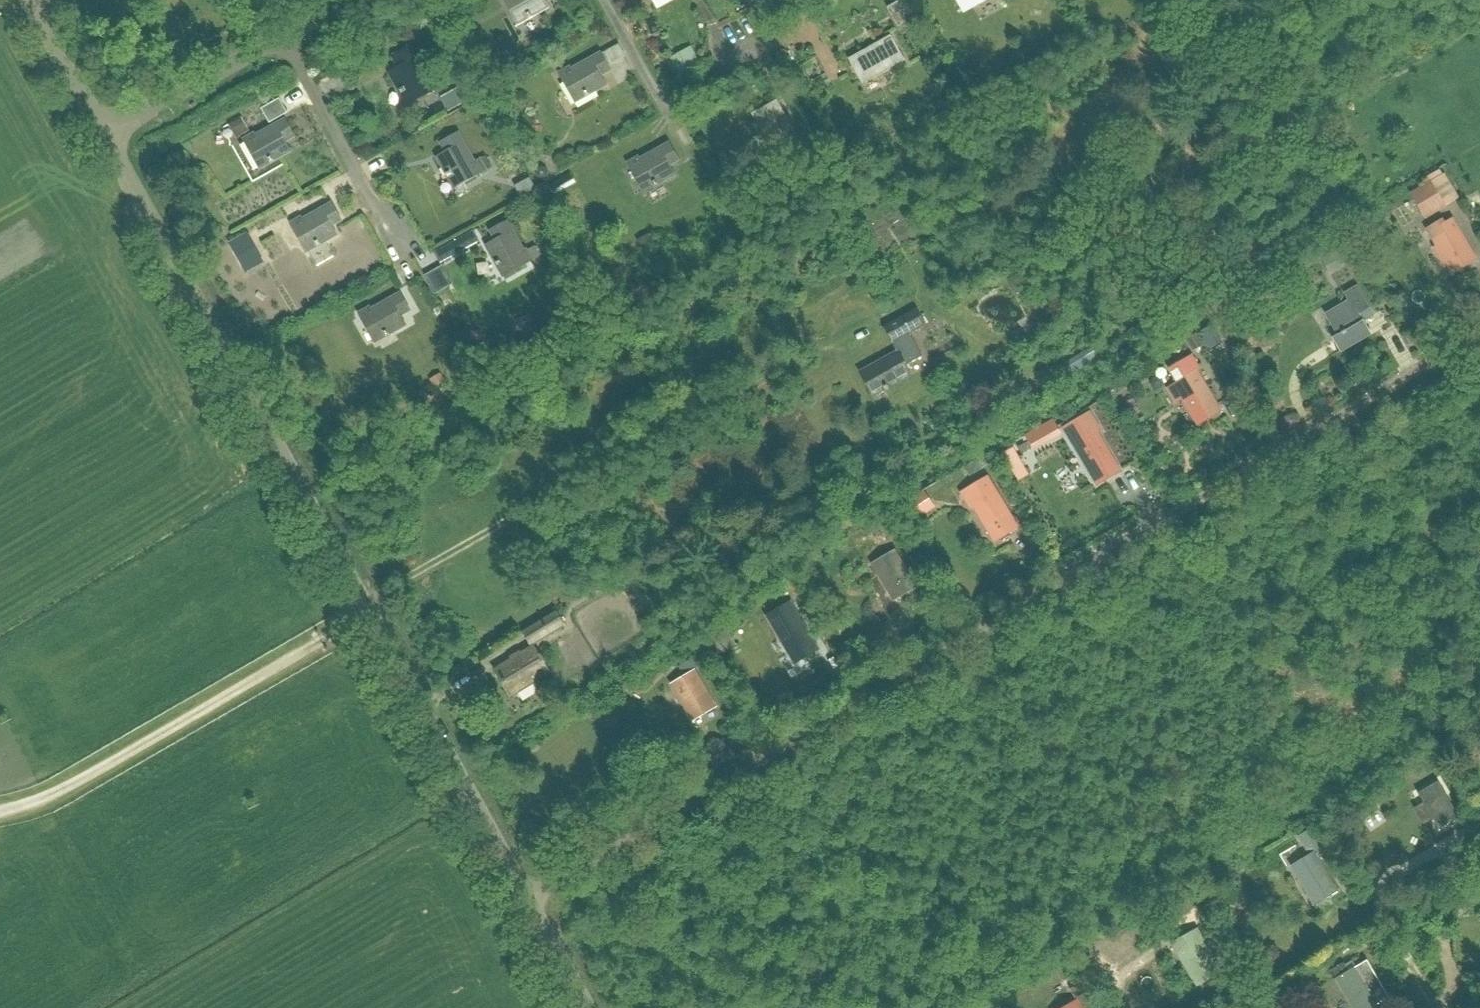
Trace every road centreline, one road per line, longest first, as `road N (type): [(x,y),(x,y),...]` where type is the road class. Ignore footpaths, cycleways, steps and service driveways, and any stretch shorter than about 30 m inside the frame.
road 1 (unclassified): [(525,900),(1479,336)]
road 2 (tertiary): [(525,900),(104,134)]
road 3 (residential): [(104,134),(345,0)]
road 4 (residential): [(603,0),(664,110),(736,70),(738,54)]
road 5 (tertiary): [(104,134),(30,0)]
road 6 (tertiary): [(586,1007),(525,900)]

